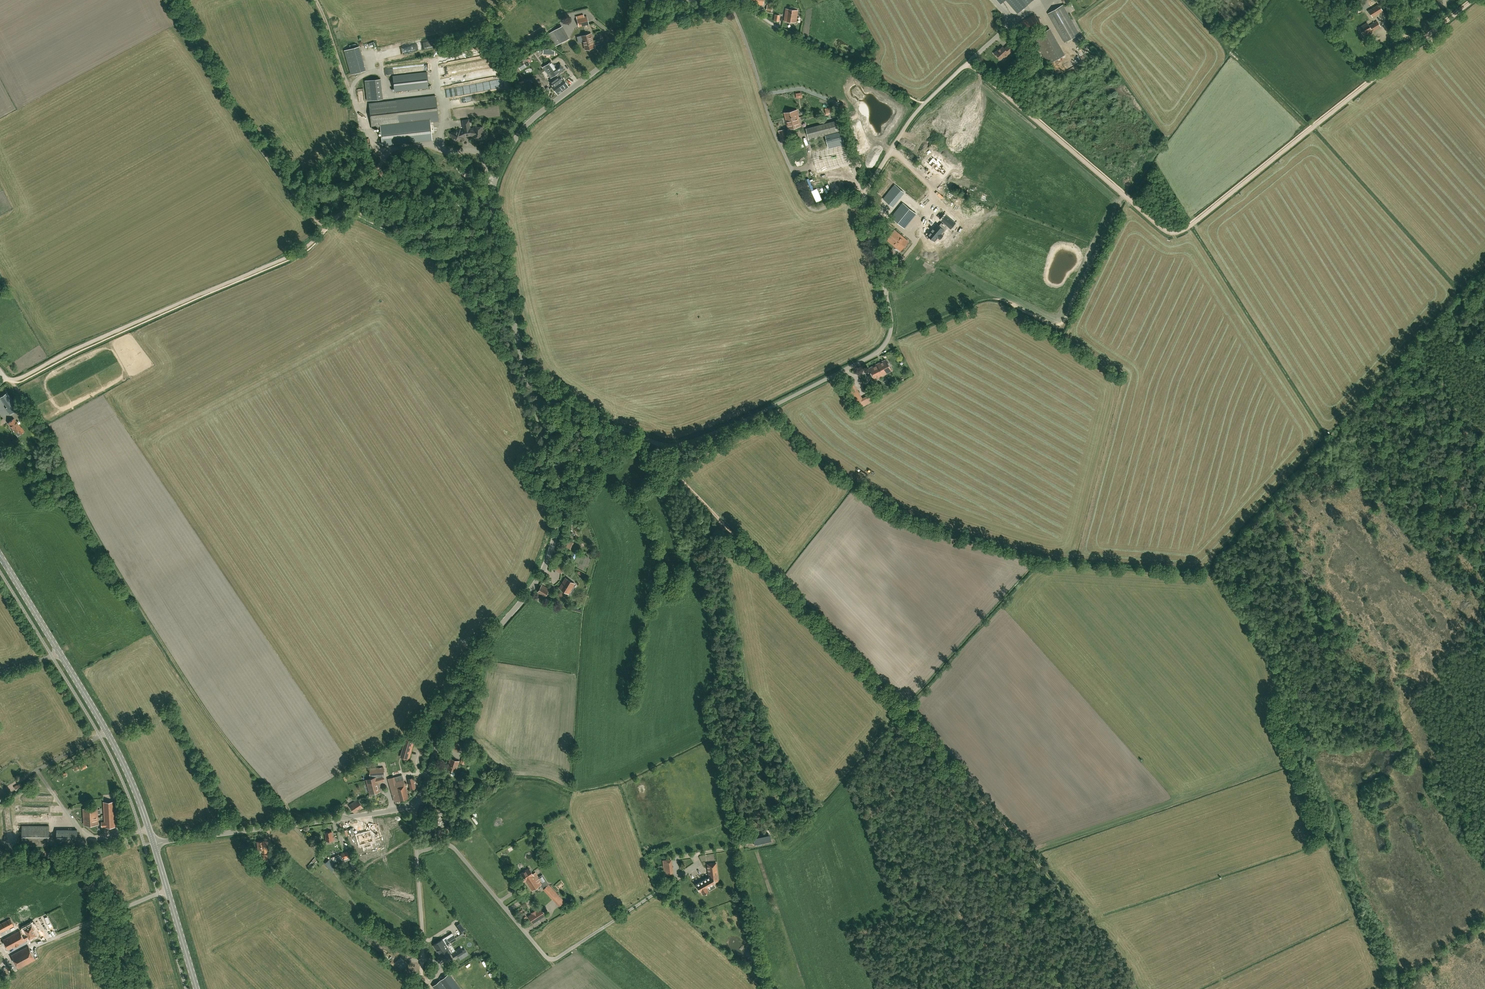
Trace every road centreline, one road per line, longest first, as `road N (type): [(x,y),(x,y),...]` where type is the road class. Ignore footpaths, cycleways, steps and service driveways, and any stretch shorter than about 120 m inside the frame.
road 1 (track): [(660,444),(682,480),(1019,843),(1132,988)]
road 2 (track): [(969,63),(1175,232),(1474,0)]
road 3 (track): [(495,184),(458,212),(425,221),(380,223),(344,212),(299,253),(21,378),(6,378)]
road 4 (track): [(6,378),(42,418),(100,544),(193,694),(301,825)]
road 5 (unclassified): [(553,464),(611,430),(686,443),(878,352),(890,321),(863,195)]
road 6 (track): [(716,516),(731,560),(777,835),(695,855)]
road 7 (tertiary): [(413,804),(464,675),(545,566),(558,513),(553,464)]
road 8 (unclassified): [(417,852),(453,847),(551,959),(699,864),(695,855)]
road 9 (tertiary): [(553,464),(499,246),(497,177)]
road 10 (residential): [(863,195),(816,210),(805,202),(731,5)]
road 11 (tertiary): [(154,844),(413,804)]
road 12 (tertiary): [(497,177),(528,123),(618,56),(646,0)]
road 13 (unclassified): [(863,195),(914,115),(1013,22)]
road 14 (secondary): [(154,844),(119,753),(60,653)]
road 15 (track): [(56,411),(44,386),(49,375),(104,349),(115,353),(122,377)]
road 16 (unclassified): [(41,943),(168,891)]
road 17 (unclassified): [(422,977),(417,852)]

